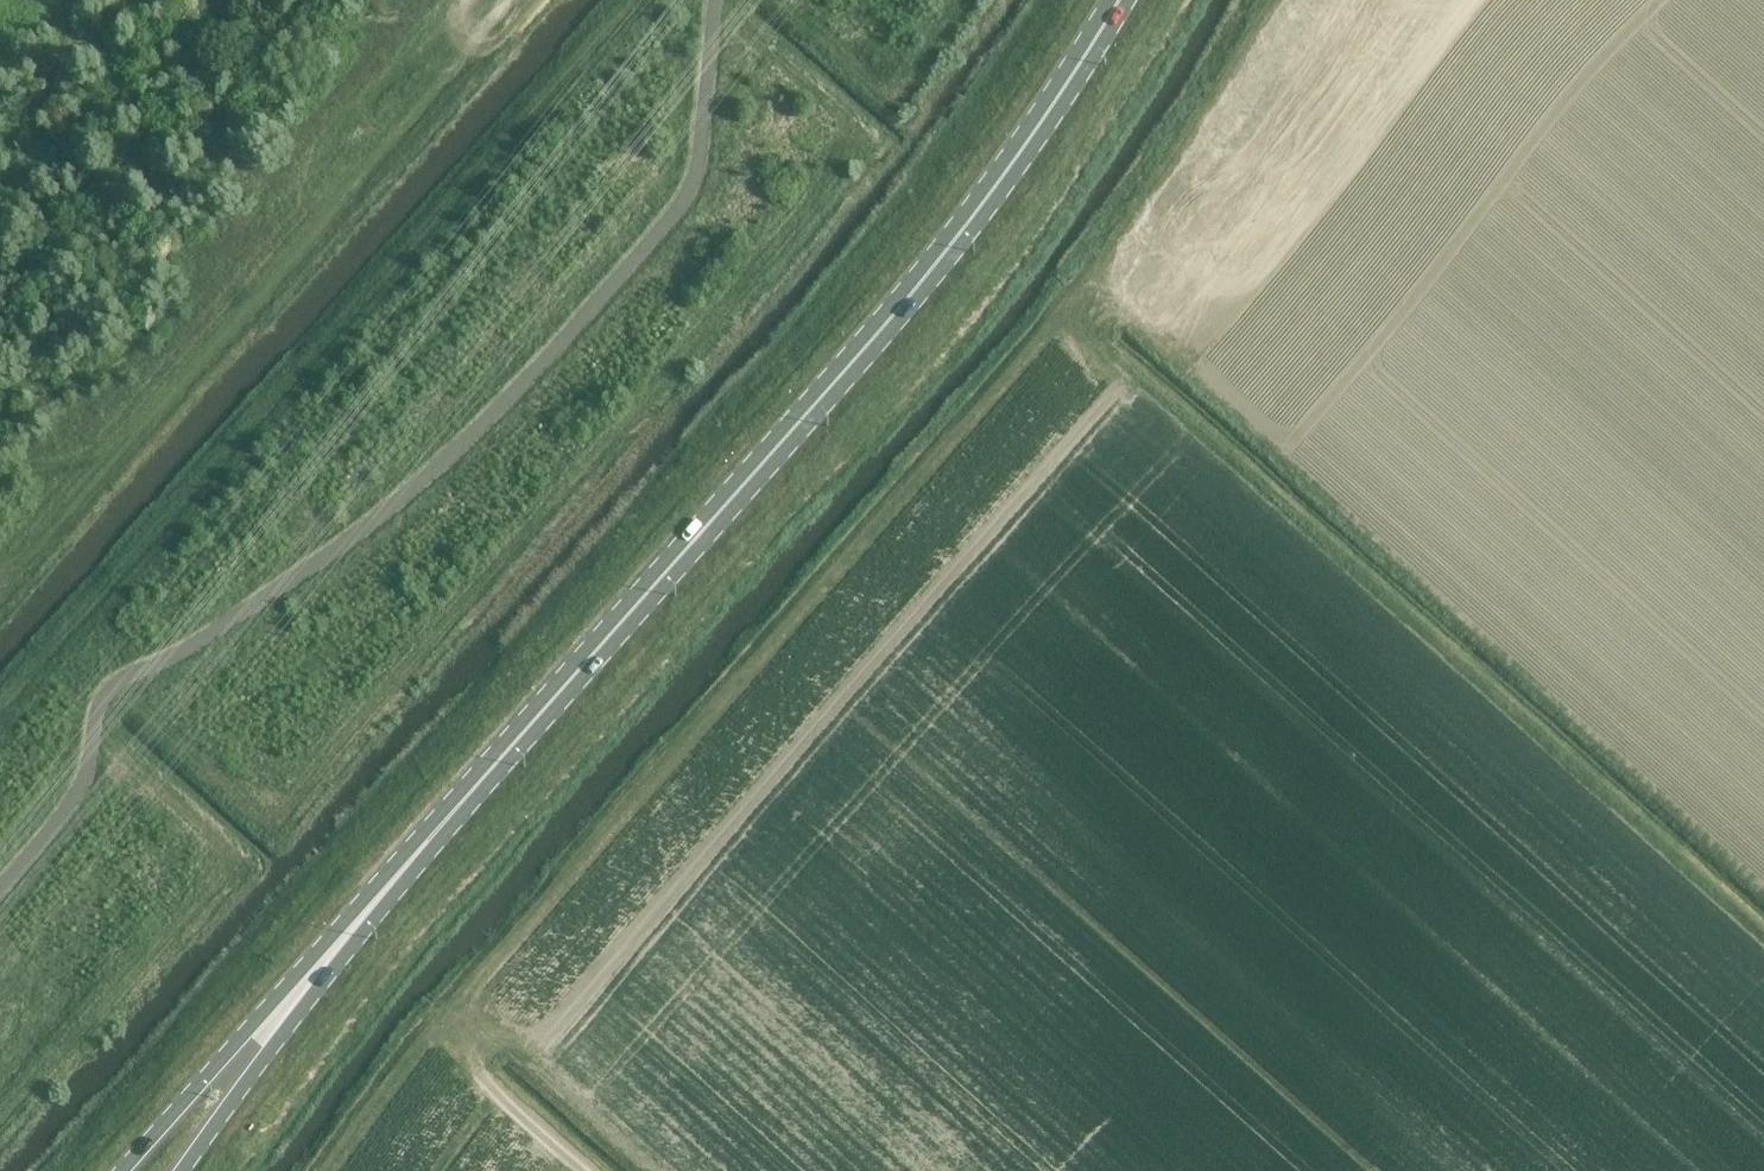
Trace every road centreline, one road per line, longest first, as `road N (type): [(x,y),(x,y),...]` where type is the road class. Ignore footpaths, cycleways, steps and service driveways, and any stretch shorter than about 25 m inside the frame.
road 1 (primary): [(325,951),(913,286),(1046,109),(1116,0)]
road 2 (primary): [(325,951),(235,1033),(112,1170)]
road 3 (primary): [(184,1170),(325,951)]

